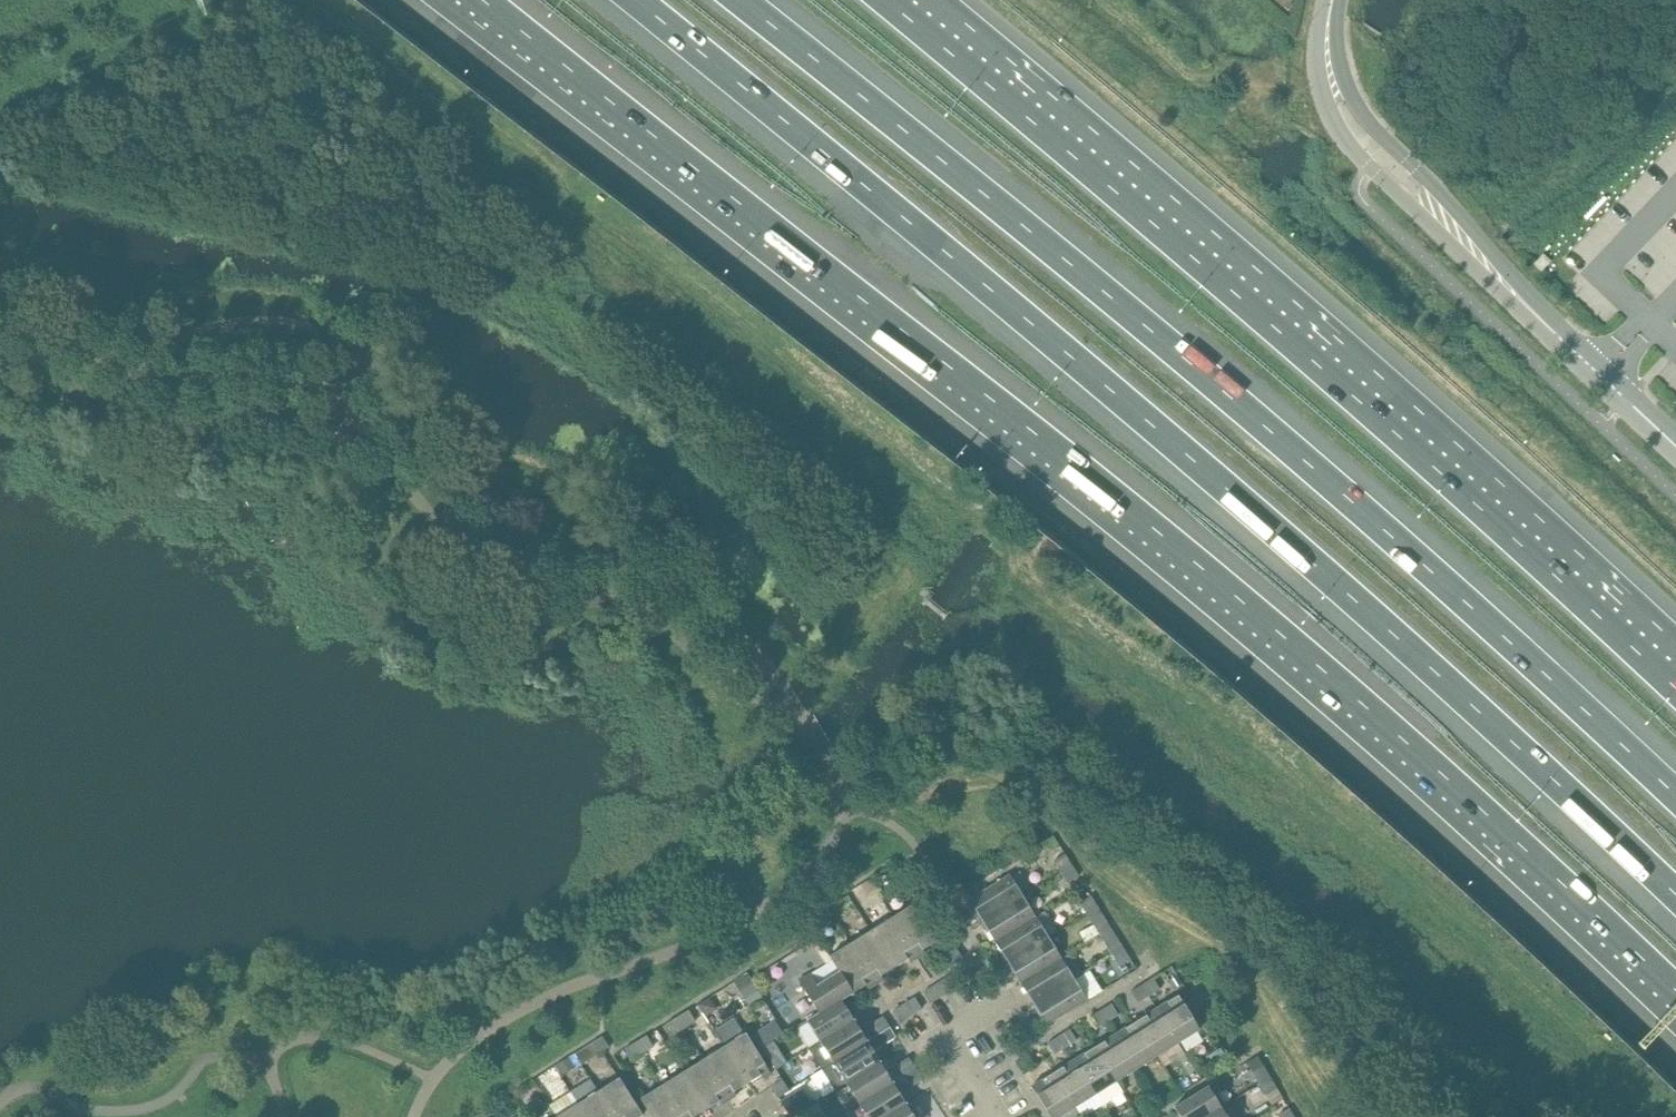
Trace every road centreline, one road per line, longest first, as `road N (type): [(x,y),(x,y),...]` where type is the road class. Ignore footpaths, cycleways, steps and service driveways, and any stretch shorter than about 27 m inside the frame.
road 1 (motorway): [(474,0),(1070,467),(1536,868),(1675,1001)]
road 2 (motorway): [(635,0),(1133,409),(1675,896)]
road 3 (motorway): [(1675,795),(1383,522),(740,0)]
road 4 (motorway): [(1675,667),(1278,301),(907,0)]
road 5 (unclassified): [(1675,447),(1444,220)]
road 6 (unclassified): [(1322,56),(1326,98),(1346,142),(1407,201),(1444,220)]
road 7 (unclassified): [(1444,220),(1428,179),(1368,120),(1322,56)]
road 8 (residential): [(987,1116),(945,1035),(1005,998)]
road 9 (track): [(1368,120),(1428,0)]

